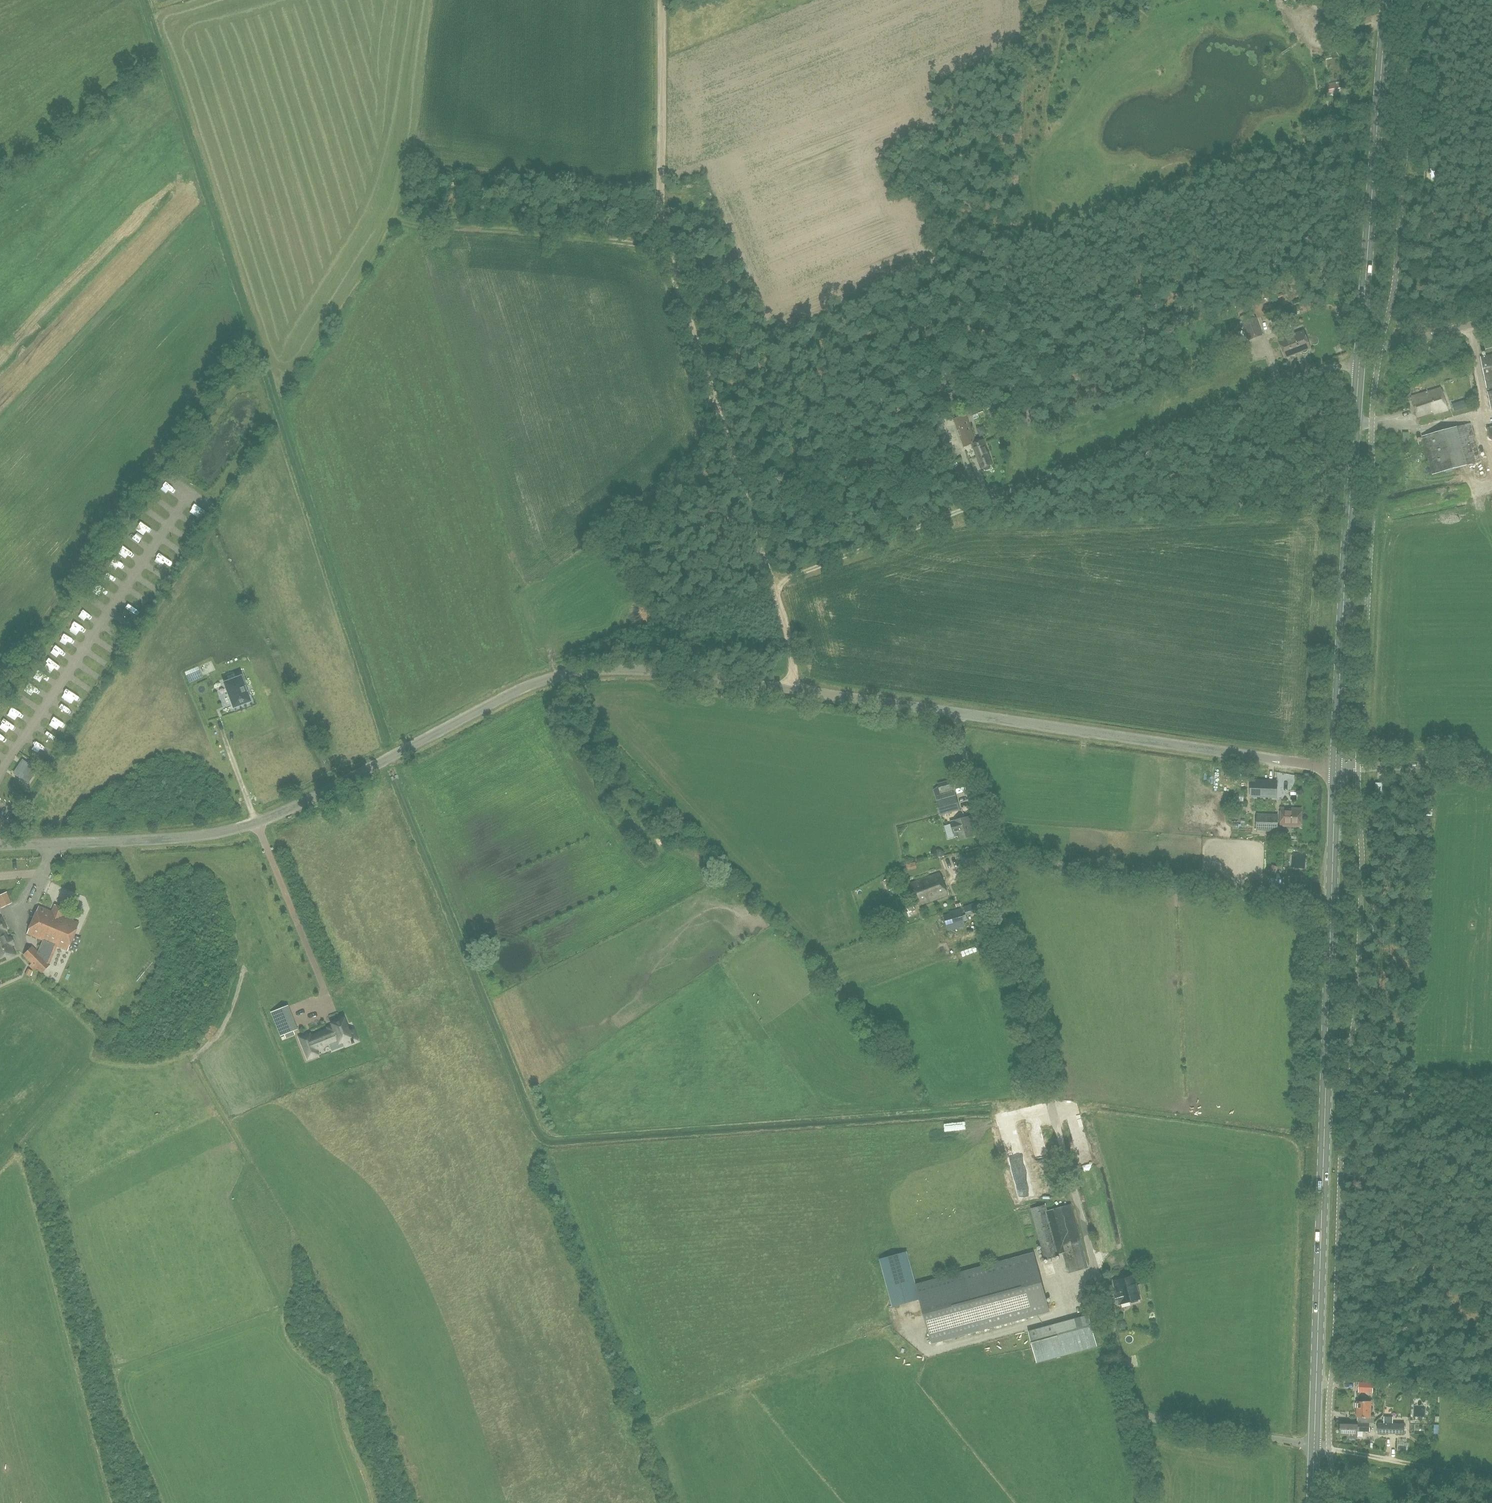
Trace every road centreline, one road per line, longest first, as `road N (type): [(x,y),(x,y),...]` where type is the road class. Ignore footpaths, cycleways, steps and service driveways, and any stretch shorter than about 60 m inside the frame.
road 1 (unclassified): [(0,846),(210,835),(248,826),(555,676),(586,672),(706,677),(1336,766)]
road 2 (track): [(661,0),(663,234),(791,657),(790,690)]
road 3 (primary): [(1314,1447),(1336,766)]
road 4 (track): [(771,588),(994,492),(1359,361)]
road 5 (primary): [(1336,766),(1360,348)]
road 6 (primary): [(1360,348),(1386,0)]
road 7 (track): [(193,492),(217,488),(263,423),(264,403),(253,389),(226,396),(185,456),(188,488)]
road 8 (unclassified): [(1314,1447),(1148,1418)]
road 9 (track): [(1329,1449),(1491,1478)]
road 10 (unclassified): [(1336,766),(1491,763)]
road 11 (unclassified): [(1360,348),(1491,319)]

